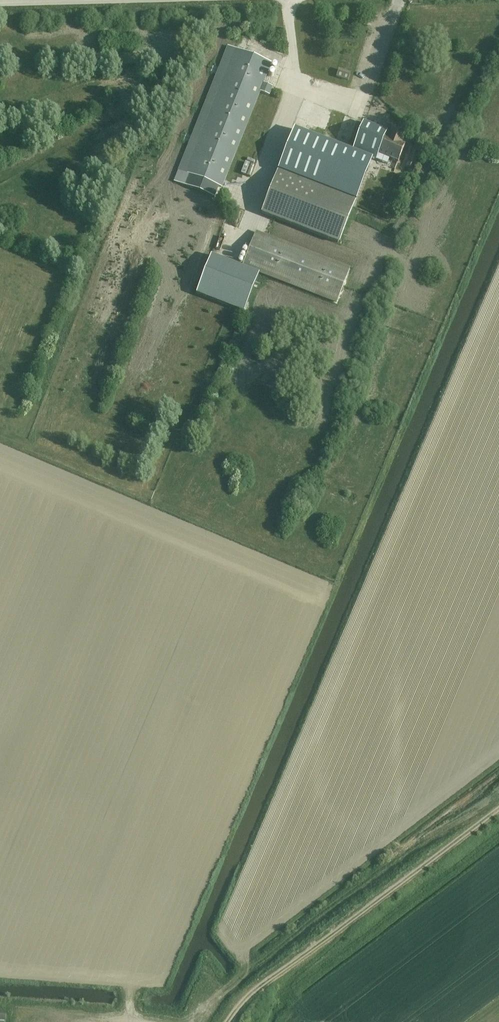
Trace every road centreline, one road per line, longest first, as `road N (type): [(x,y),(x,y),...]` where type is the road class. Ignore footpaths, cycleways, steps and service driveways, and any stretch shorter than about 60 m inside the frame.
road 1 (track): [(498,801),(418,843),(248,969),(225,989),(211,1021)]
road 2 (track): [(498,807),(258,987),(226,1021)]

